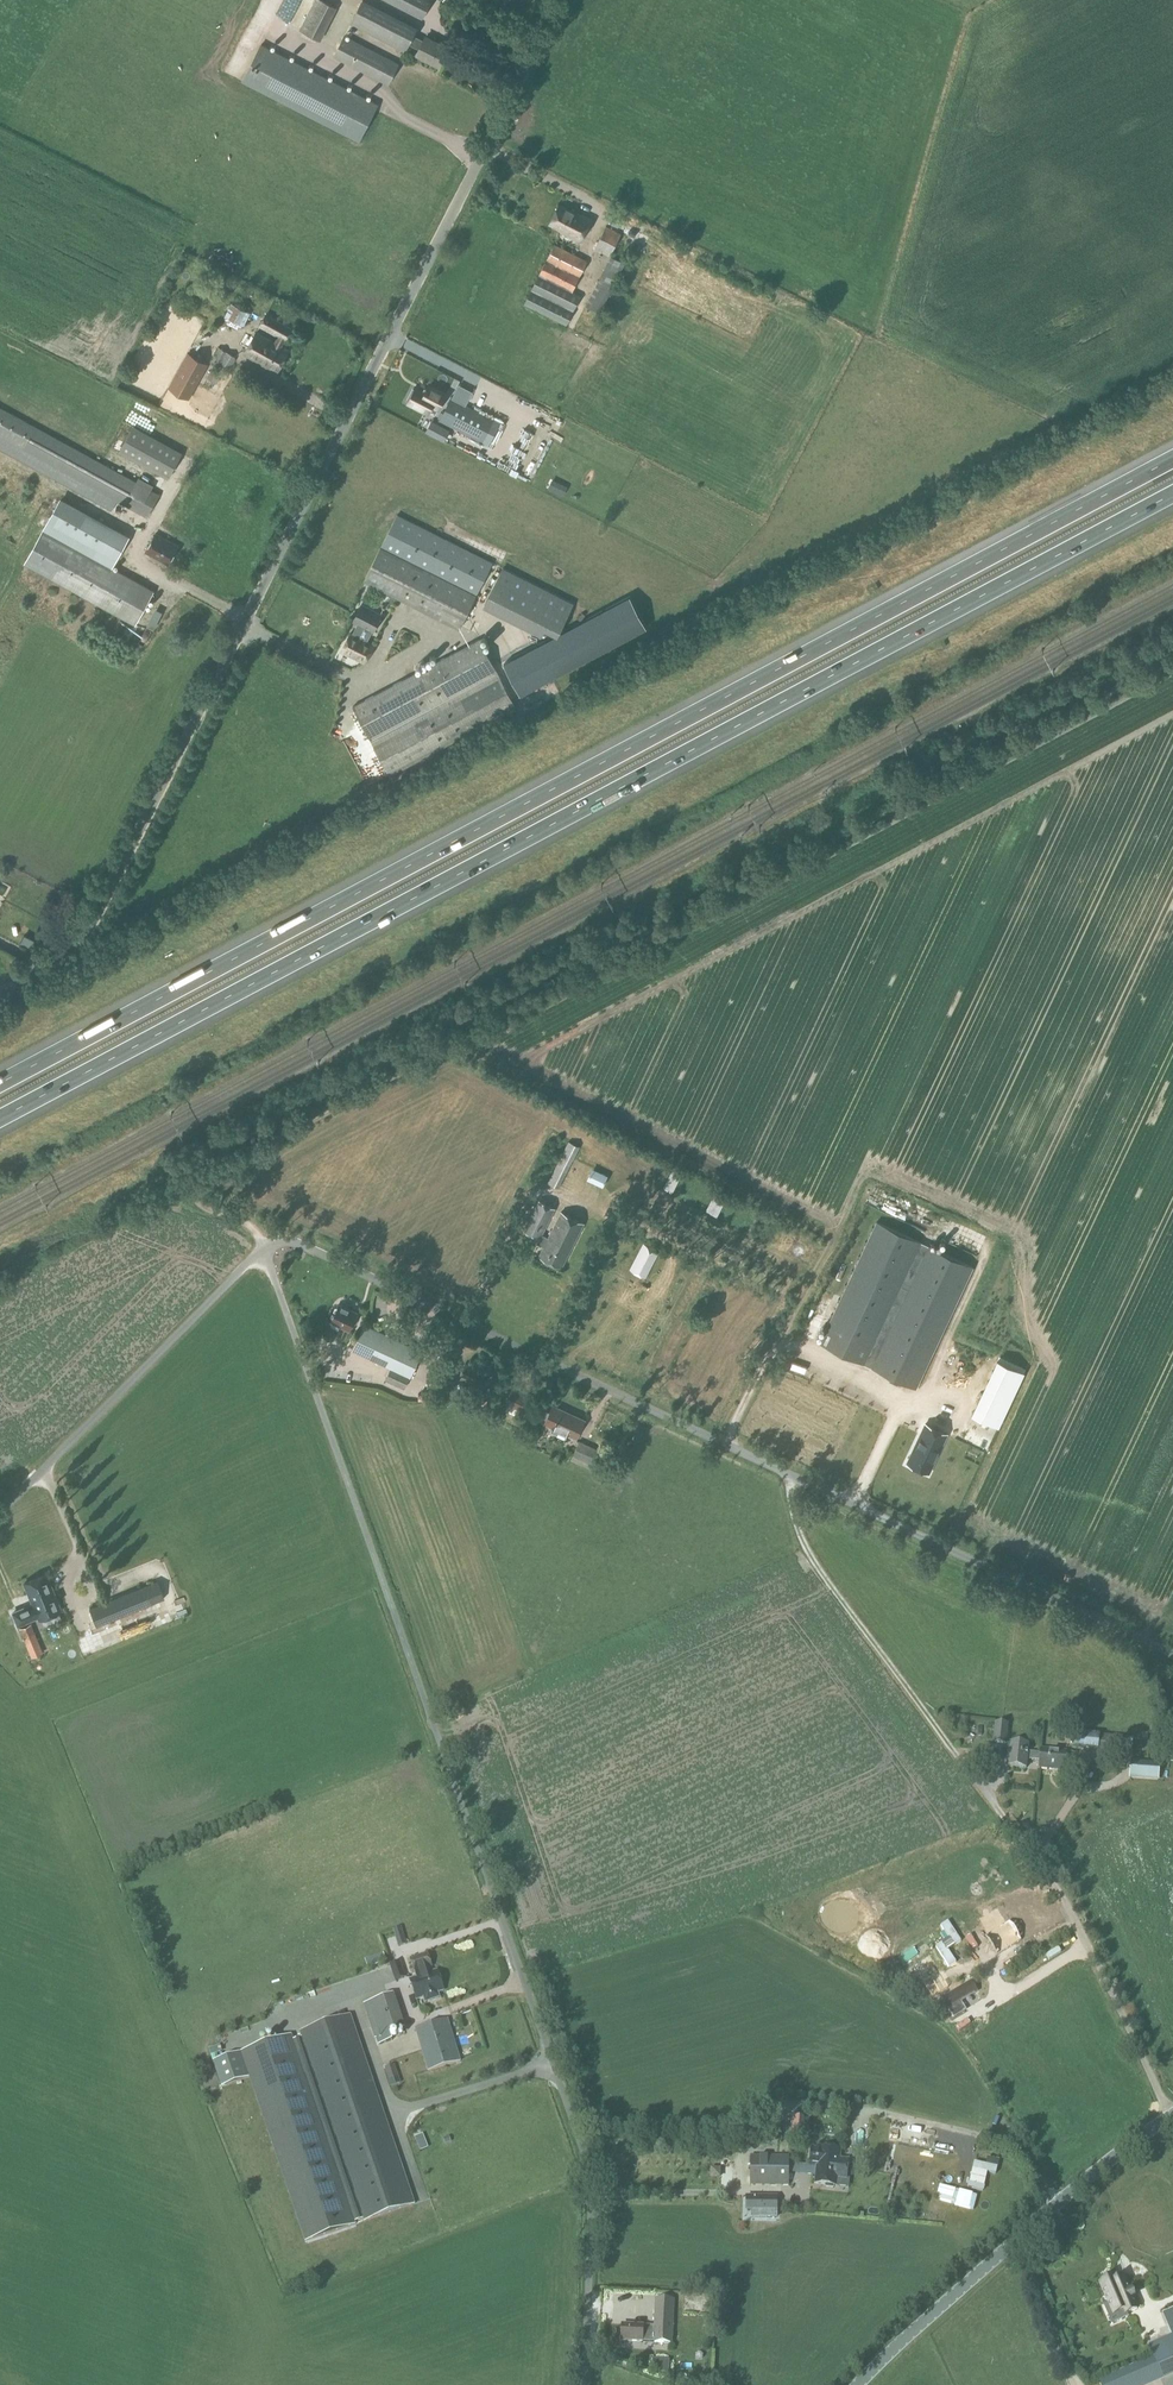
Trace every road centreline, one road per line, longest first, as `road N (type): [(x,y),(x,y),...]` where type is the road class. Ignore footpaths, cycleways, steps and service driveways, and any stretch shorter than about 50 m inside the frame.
road 1 (motorway): [(0,1118),(1172,494)]
road 2 (motorway): [(1172,460),(0,1083)]
road 3 (track): [(269,1247),(254,1229),(199,1202),(205,1177),(1172,661)]
road 4 (unclassified): [(585,2384),(590,2206),(582,2150),(264,1251)]
road 5 (unclassified): [(0,999),(71,963),(87,937),(563,0)]
road 6 (unclassified): [(1172,1654),(301,1243),(280,1241),(264,1251)]
road 7 (track): [(1172,2107),(1052,1873),(815,1562),(785,1472)]
road 8 (unclassified): [(857,2384),(1172,2109)]
road 9 (unclassified): [(0,1519),(264,1251)]

